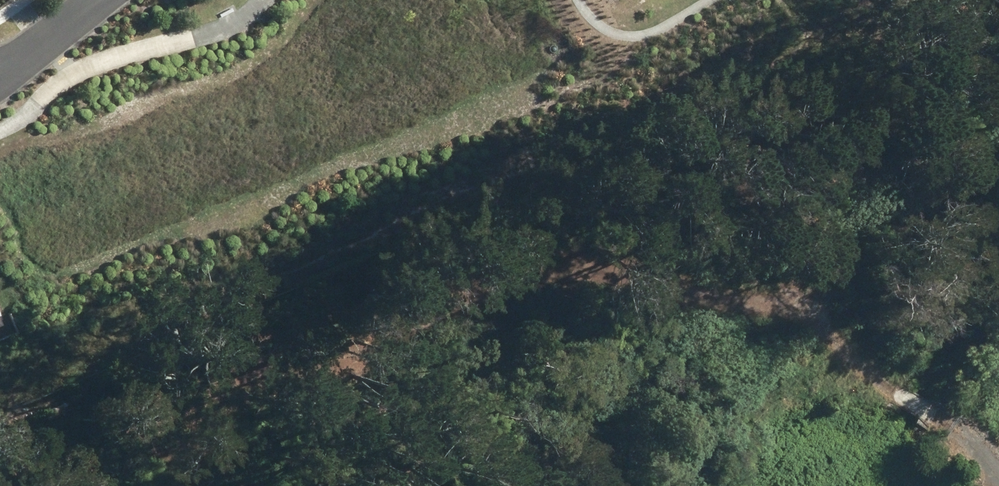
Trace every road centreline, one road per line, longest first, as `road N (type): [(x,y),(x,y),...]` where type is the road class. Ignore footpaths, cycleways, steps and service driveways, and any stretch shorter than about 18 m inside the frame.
road 1 (track): [(156,485),(224,430),(421,324),(535,282),(630,277),(705,284),(833,330),(957,431),(998,477)]
road 2 (track): [(0,360),(765,39),(831,0)]
road 3 (residential): [(0,79),(94,0)]

